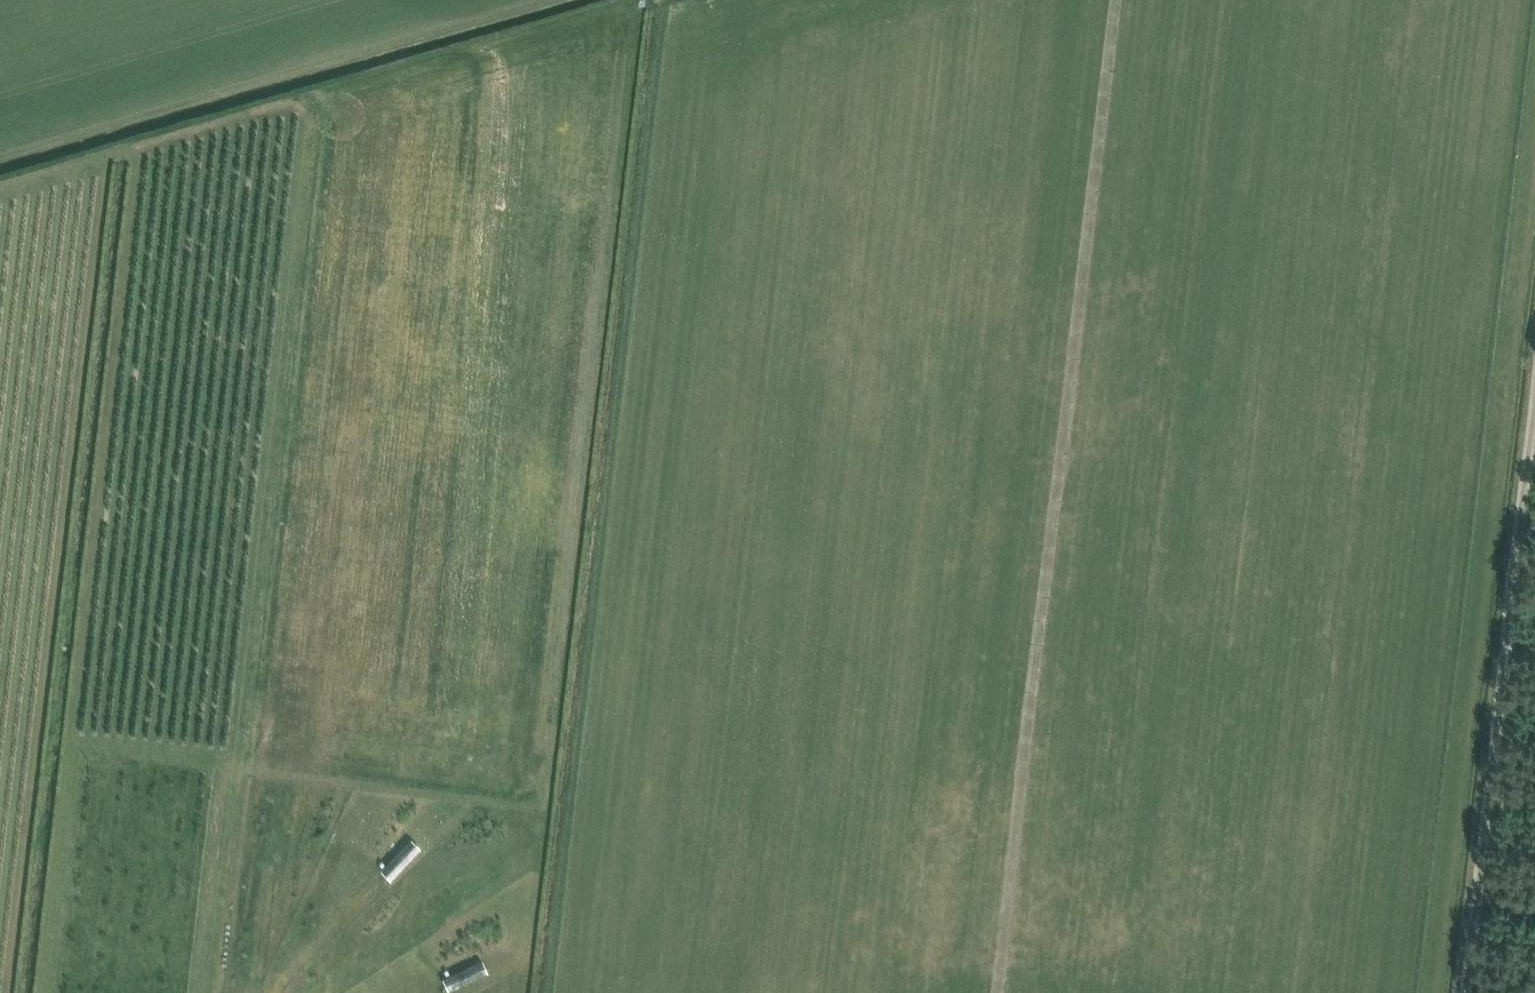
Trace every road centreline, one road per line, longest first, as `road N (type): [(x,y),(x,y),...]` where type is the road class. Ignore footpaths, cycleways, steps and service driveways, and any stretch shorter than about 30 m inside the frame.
road 1 (track): [(1534,359),(1464,992)]

